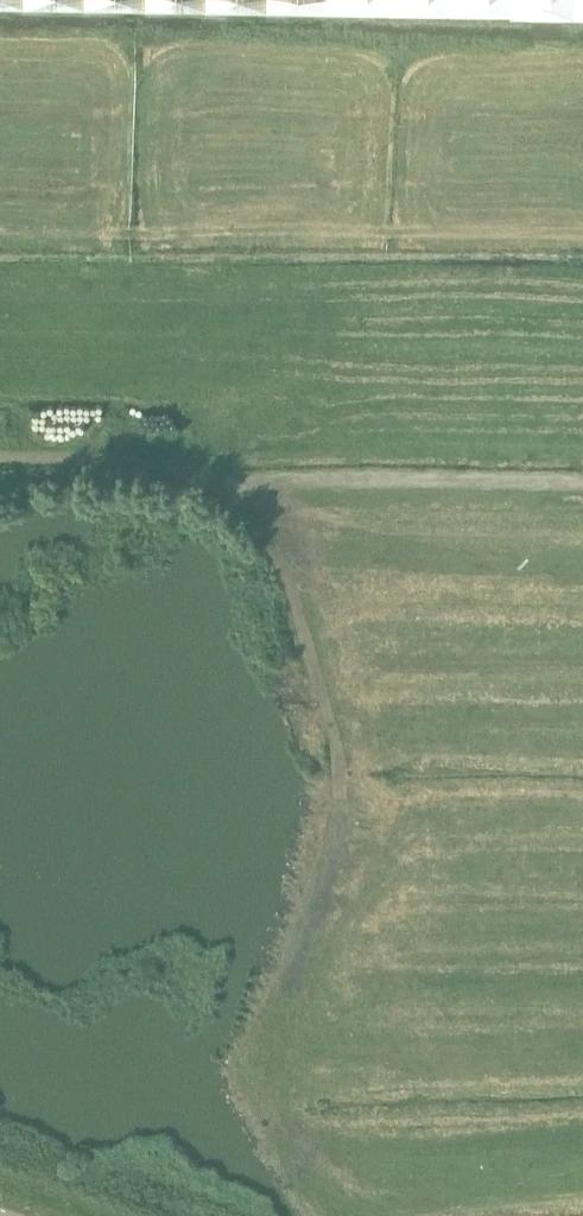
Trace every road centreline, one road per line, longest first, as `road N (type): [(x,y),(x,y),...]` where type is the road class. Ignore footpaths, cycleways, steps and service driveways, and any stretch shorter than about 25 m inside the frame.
road 1 (track): [(582,488),(226,485),(270,542),(344,775)]
road 2 (track): [(302,1158),(266,1118),(265,1054),(344,775)]
road 3 (track): [(226,485),(96,462),(0,458)]

